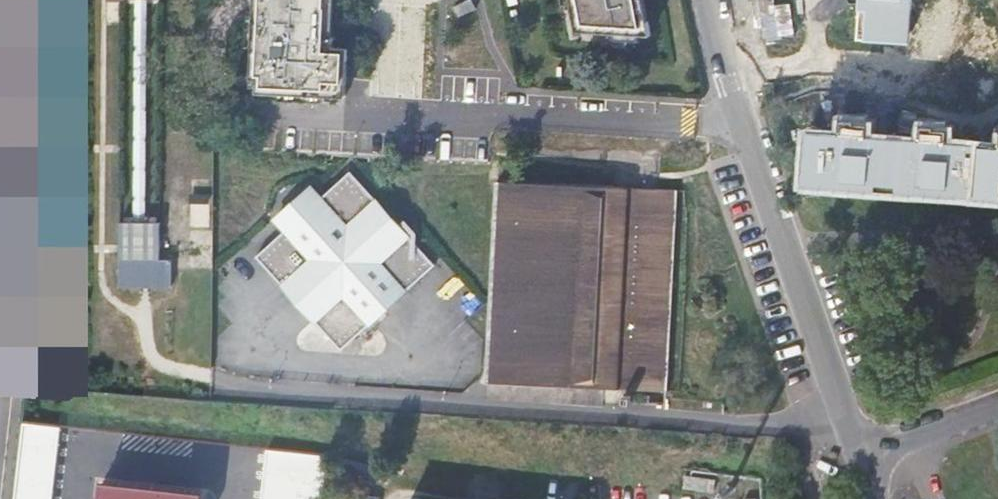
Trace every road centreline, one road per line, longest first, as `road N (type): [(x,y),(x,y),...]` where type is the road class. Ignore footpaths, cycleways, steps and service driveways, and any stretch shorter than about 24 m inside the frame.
road 1 (residential): [(858,452),(740,133),(709,0)]
road 2 (residential): [(858,452),(997,402)]

